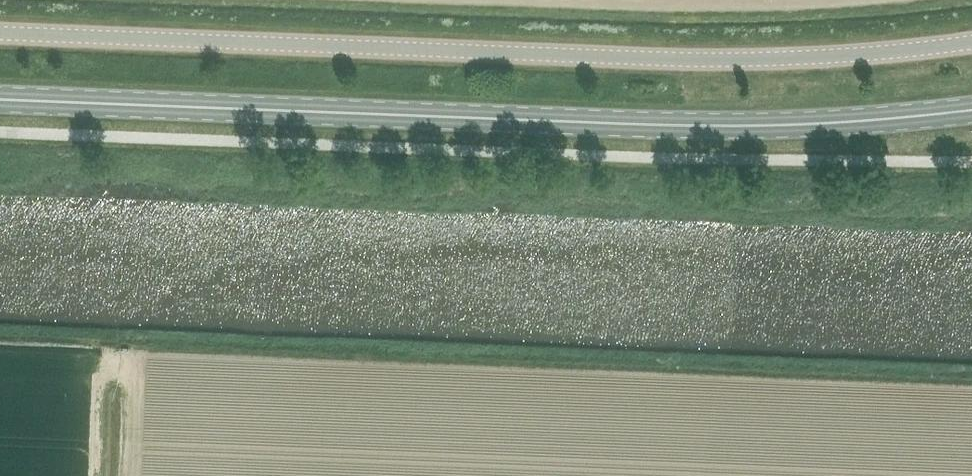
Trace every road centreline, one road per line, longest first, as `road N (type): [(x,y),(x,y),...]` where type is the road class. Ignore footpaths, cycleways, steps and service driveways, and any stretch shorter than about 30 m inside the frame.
road 1 (unclassified): [(0,33),(721,60),(971,43)]
road 2 (primary): [(971,110),(723,126),(0,100)]

